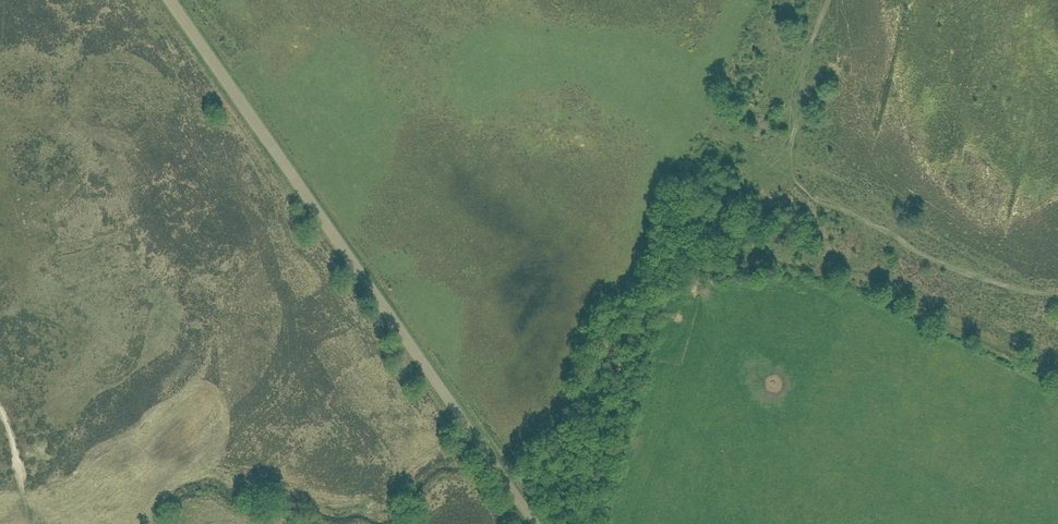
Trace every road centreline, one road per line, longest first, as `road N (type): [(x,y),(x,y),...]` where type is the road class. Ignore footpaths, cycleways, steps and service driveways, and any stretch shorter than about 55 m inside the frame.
road 1 (tertiary): [(535,523),(171,0)]

